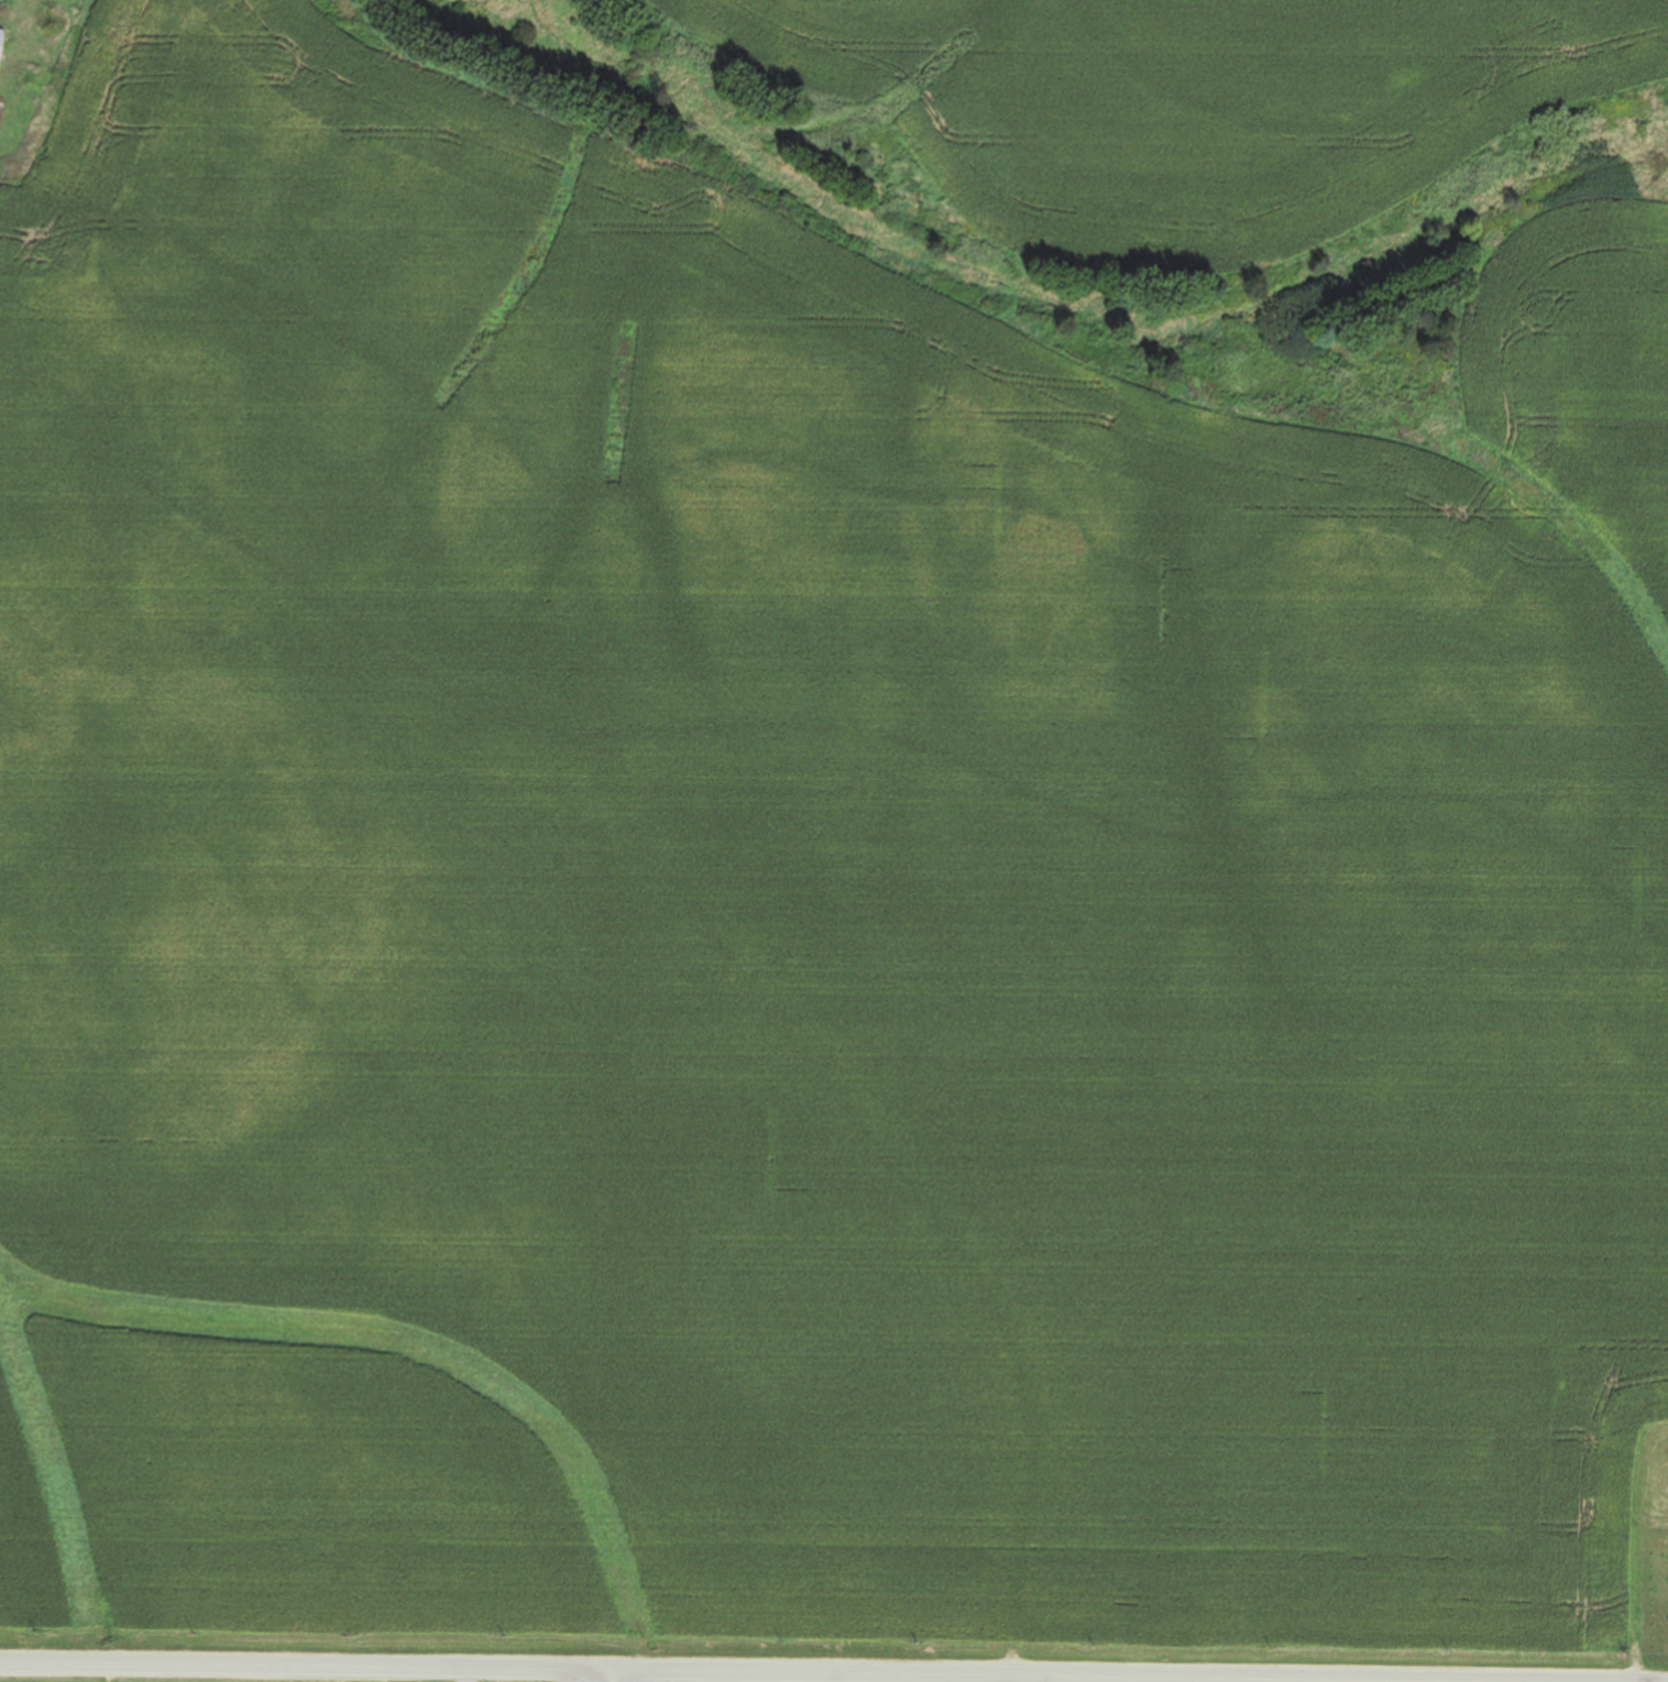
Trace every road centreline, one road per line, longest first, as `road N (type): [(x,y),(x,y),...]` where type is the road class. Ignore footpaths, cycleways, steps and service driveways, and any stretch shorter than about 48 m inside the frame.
road 1 (secondary): [(612,1678),(0,1666)]
road 2 (secondary): [(1195,1681),(612,1678)]

